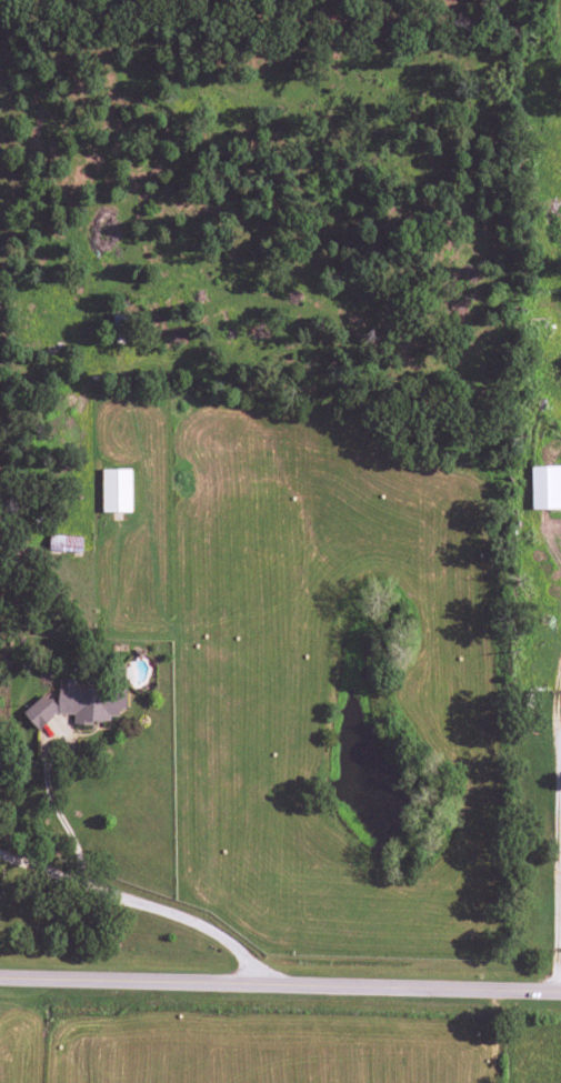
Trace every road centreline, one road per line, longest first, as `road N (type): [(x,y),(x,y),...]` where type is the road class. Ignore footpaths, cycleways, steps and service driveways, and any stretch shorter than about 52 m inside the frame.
road 1 (secondary): [(560,987),(0,974)]
road 2 (residential): [(261,984),(224,937),(191,921),(0,857)]

